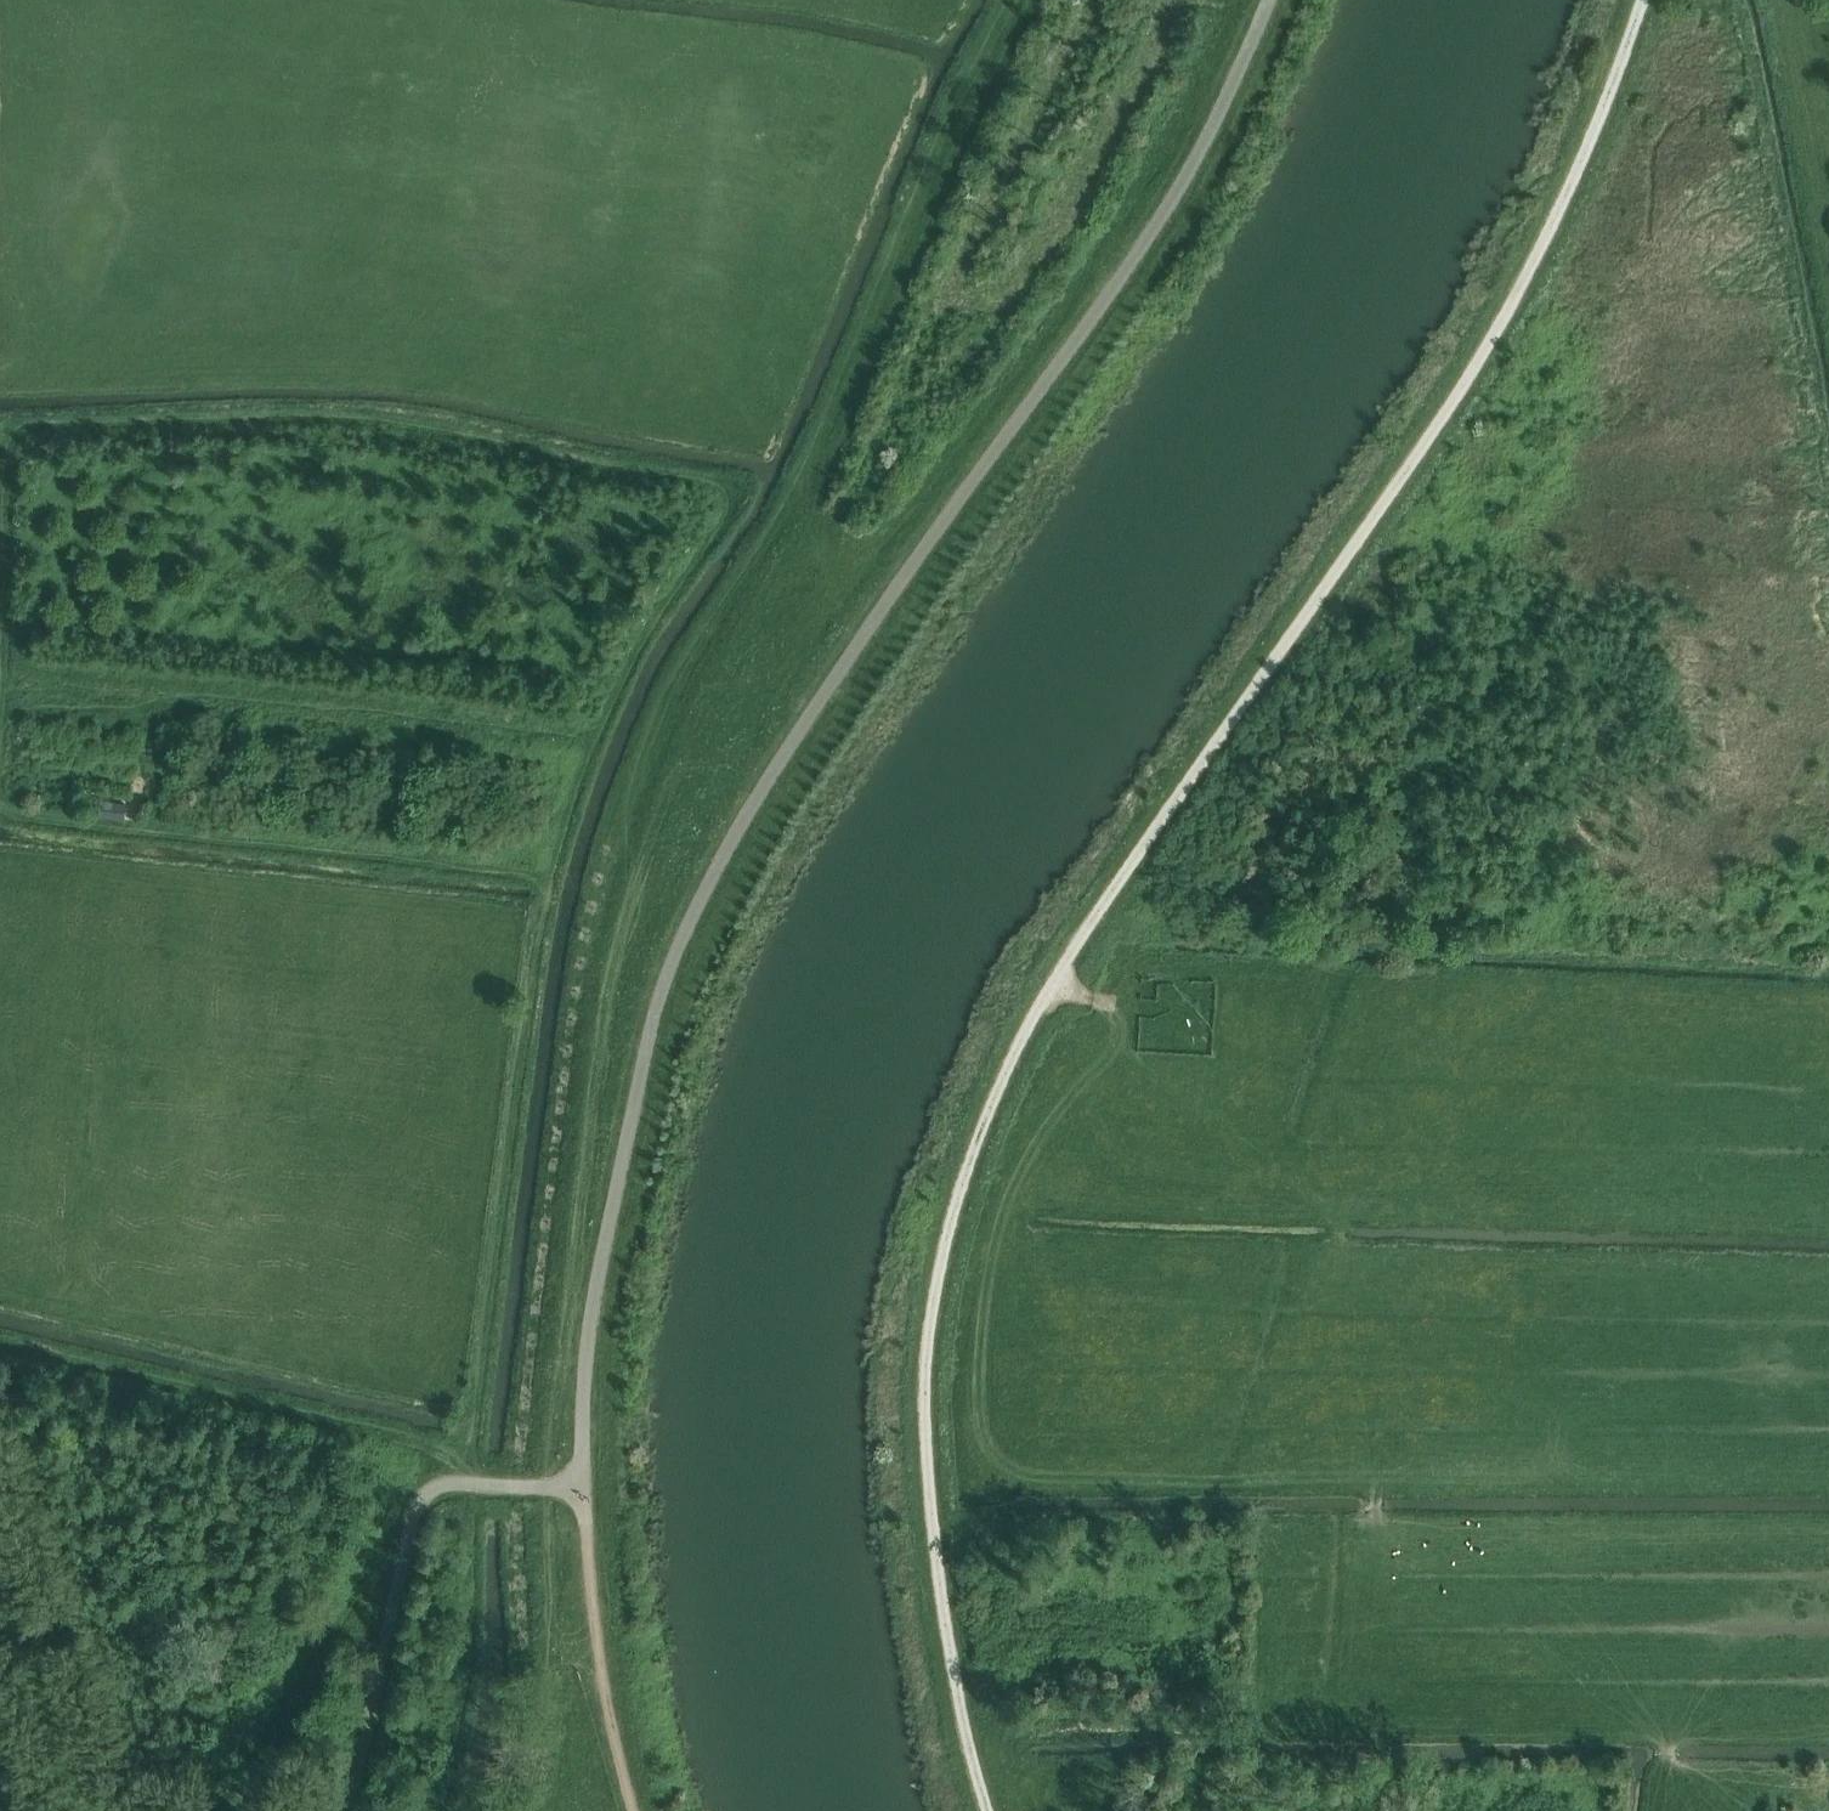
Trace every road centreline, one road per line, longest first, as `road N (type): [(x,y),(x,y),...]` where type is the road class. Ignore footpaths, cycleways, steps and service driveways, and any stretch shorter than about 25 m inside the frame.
road 1 (track): [(993,1810),(973,1751),(950,1617),(930,1402),(949,1243),(972,1169),(1039,1019),(1089,934),(1497,339),(1601,128),(1649,0)]
road 2 (track): [(469,1481),(546,868),(0,810)]

